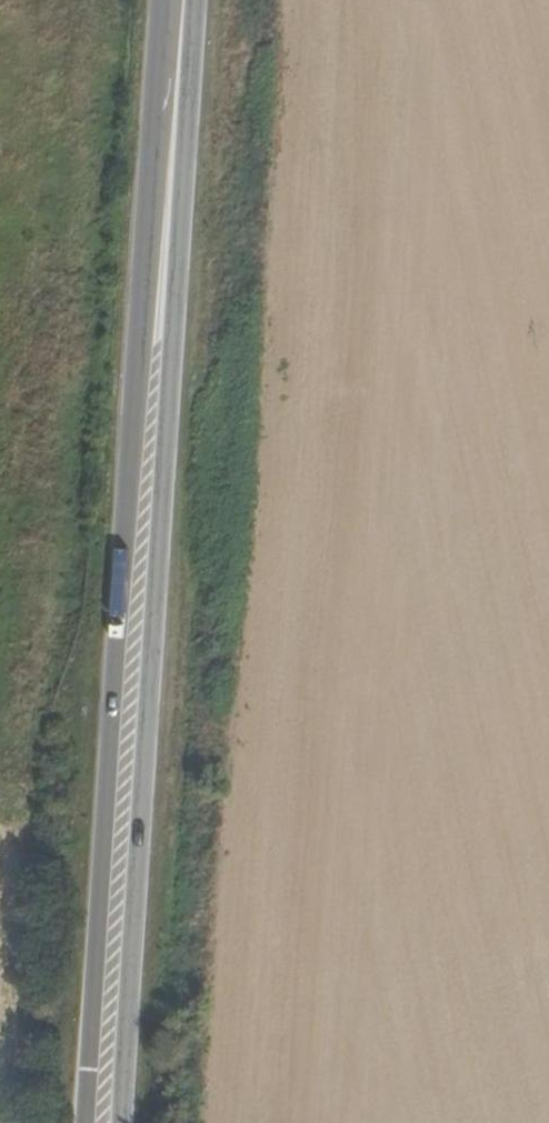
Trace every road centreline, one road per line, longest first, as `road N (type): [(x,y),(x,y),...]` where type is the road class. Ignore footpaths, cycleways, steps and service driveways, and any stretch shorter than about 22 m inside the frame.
road 1 (primary): [(174,0),(85,1122)]
road 2 (primary): [(121,1122),(164,488),(182,0)]

